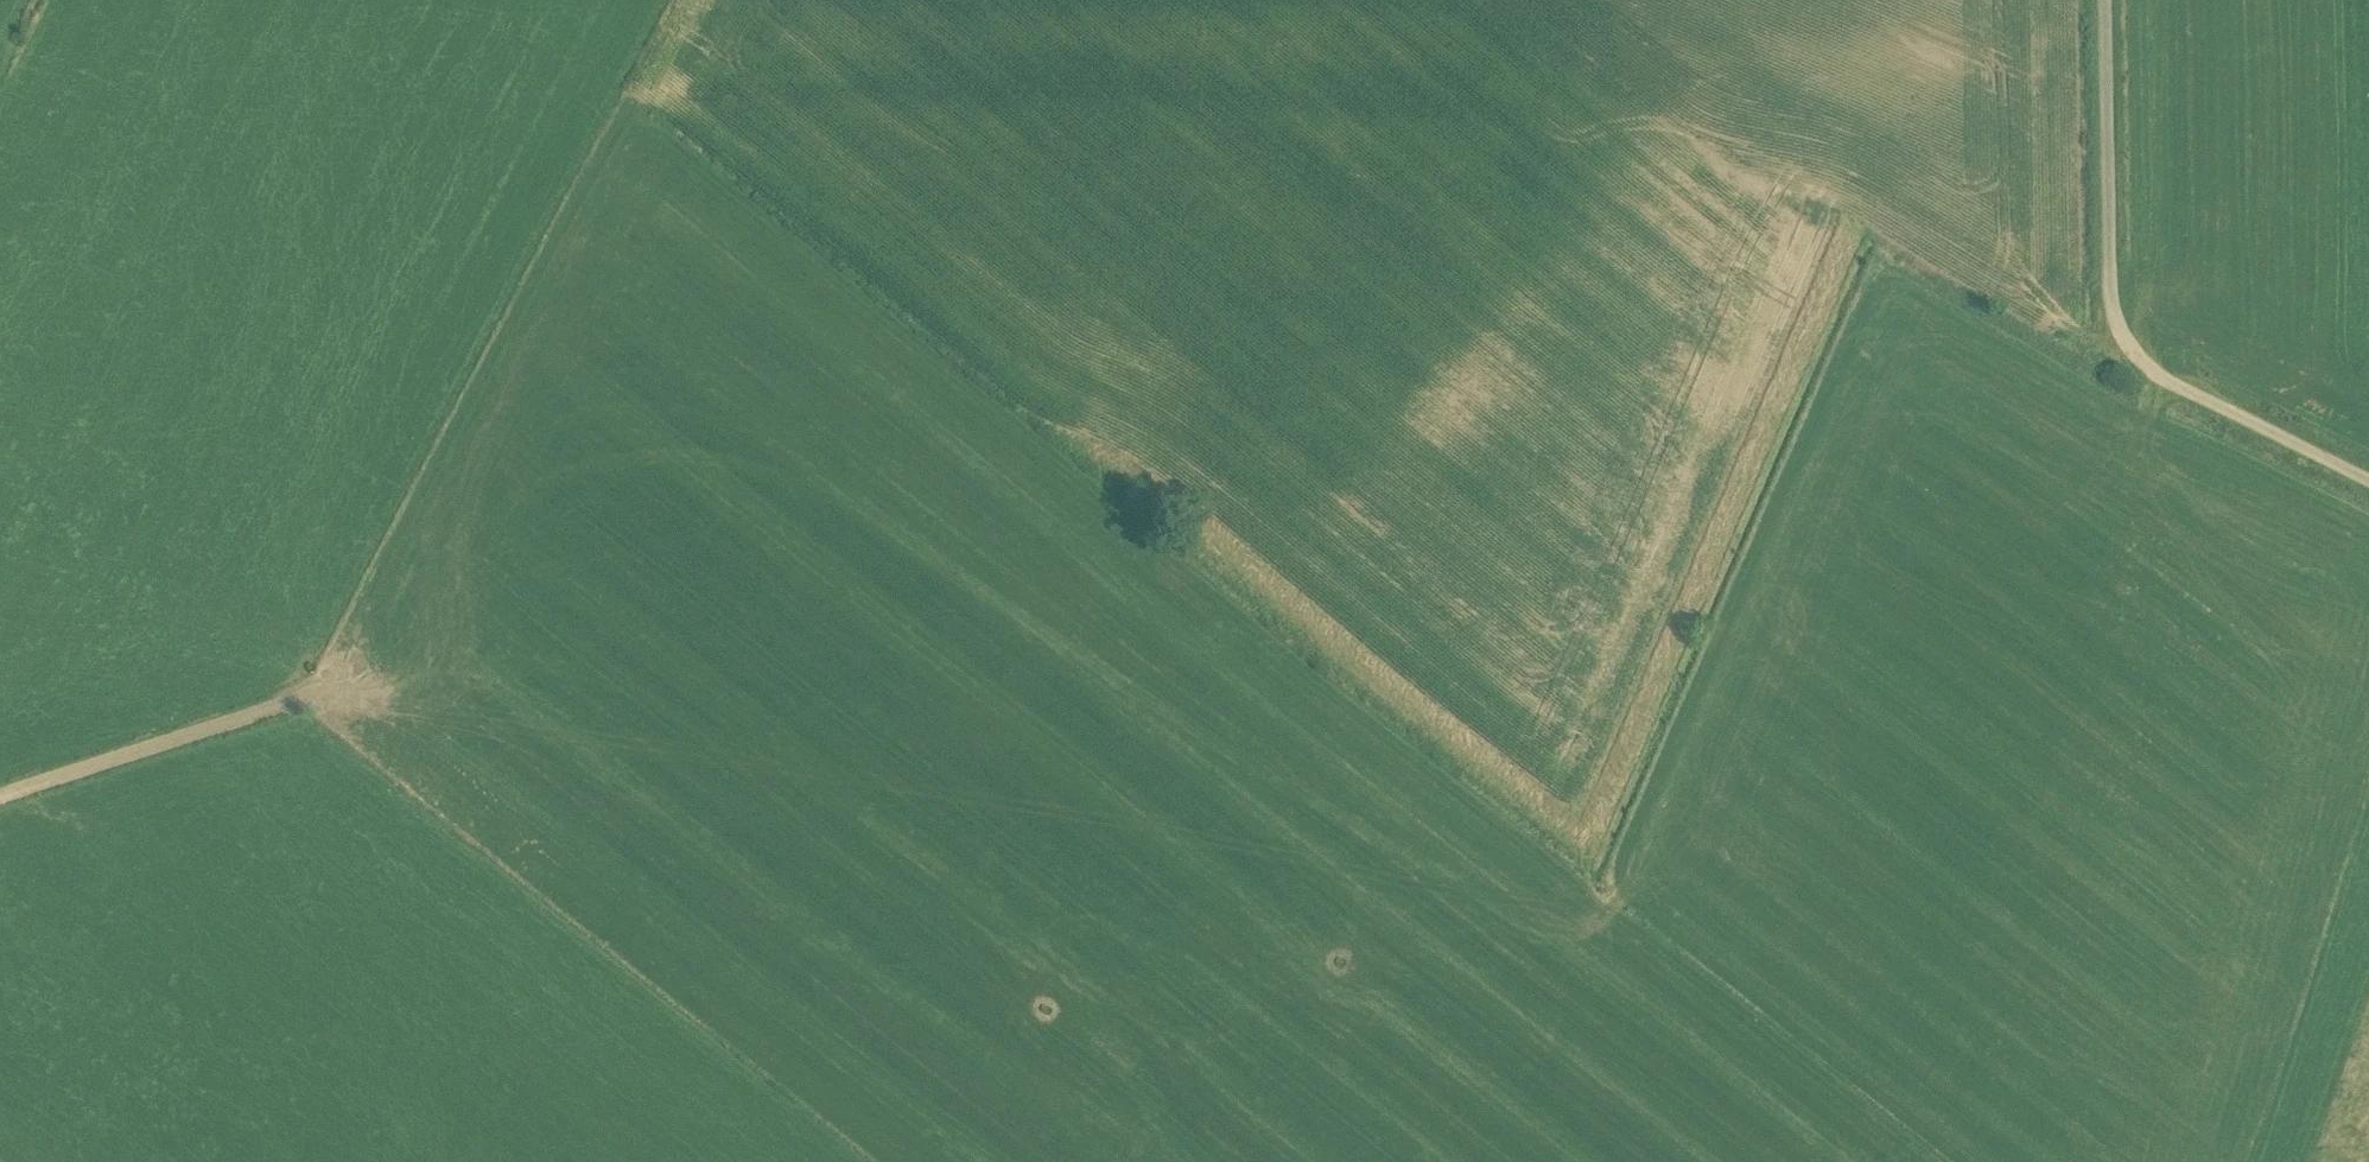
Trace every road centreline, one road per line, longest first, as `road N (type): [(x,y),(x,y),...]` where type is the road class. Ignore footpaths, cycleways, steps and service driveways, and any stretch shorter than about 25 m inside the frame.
road 1 (unclassified): [(2368,478),(2156,376),(2119,321),(2111,0)]

